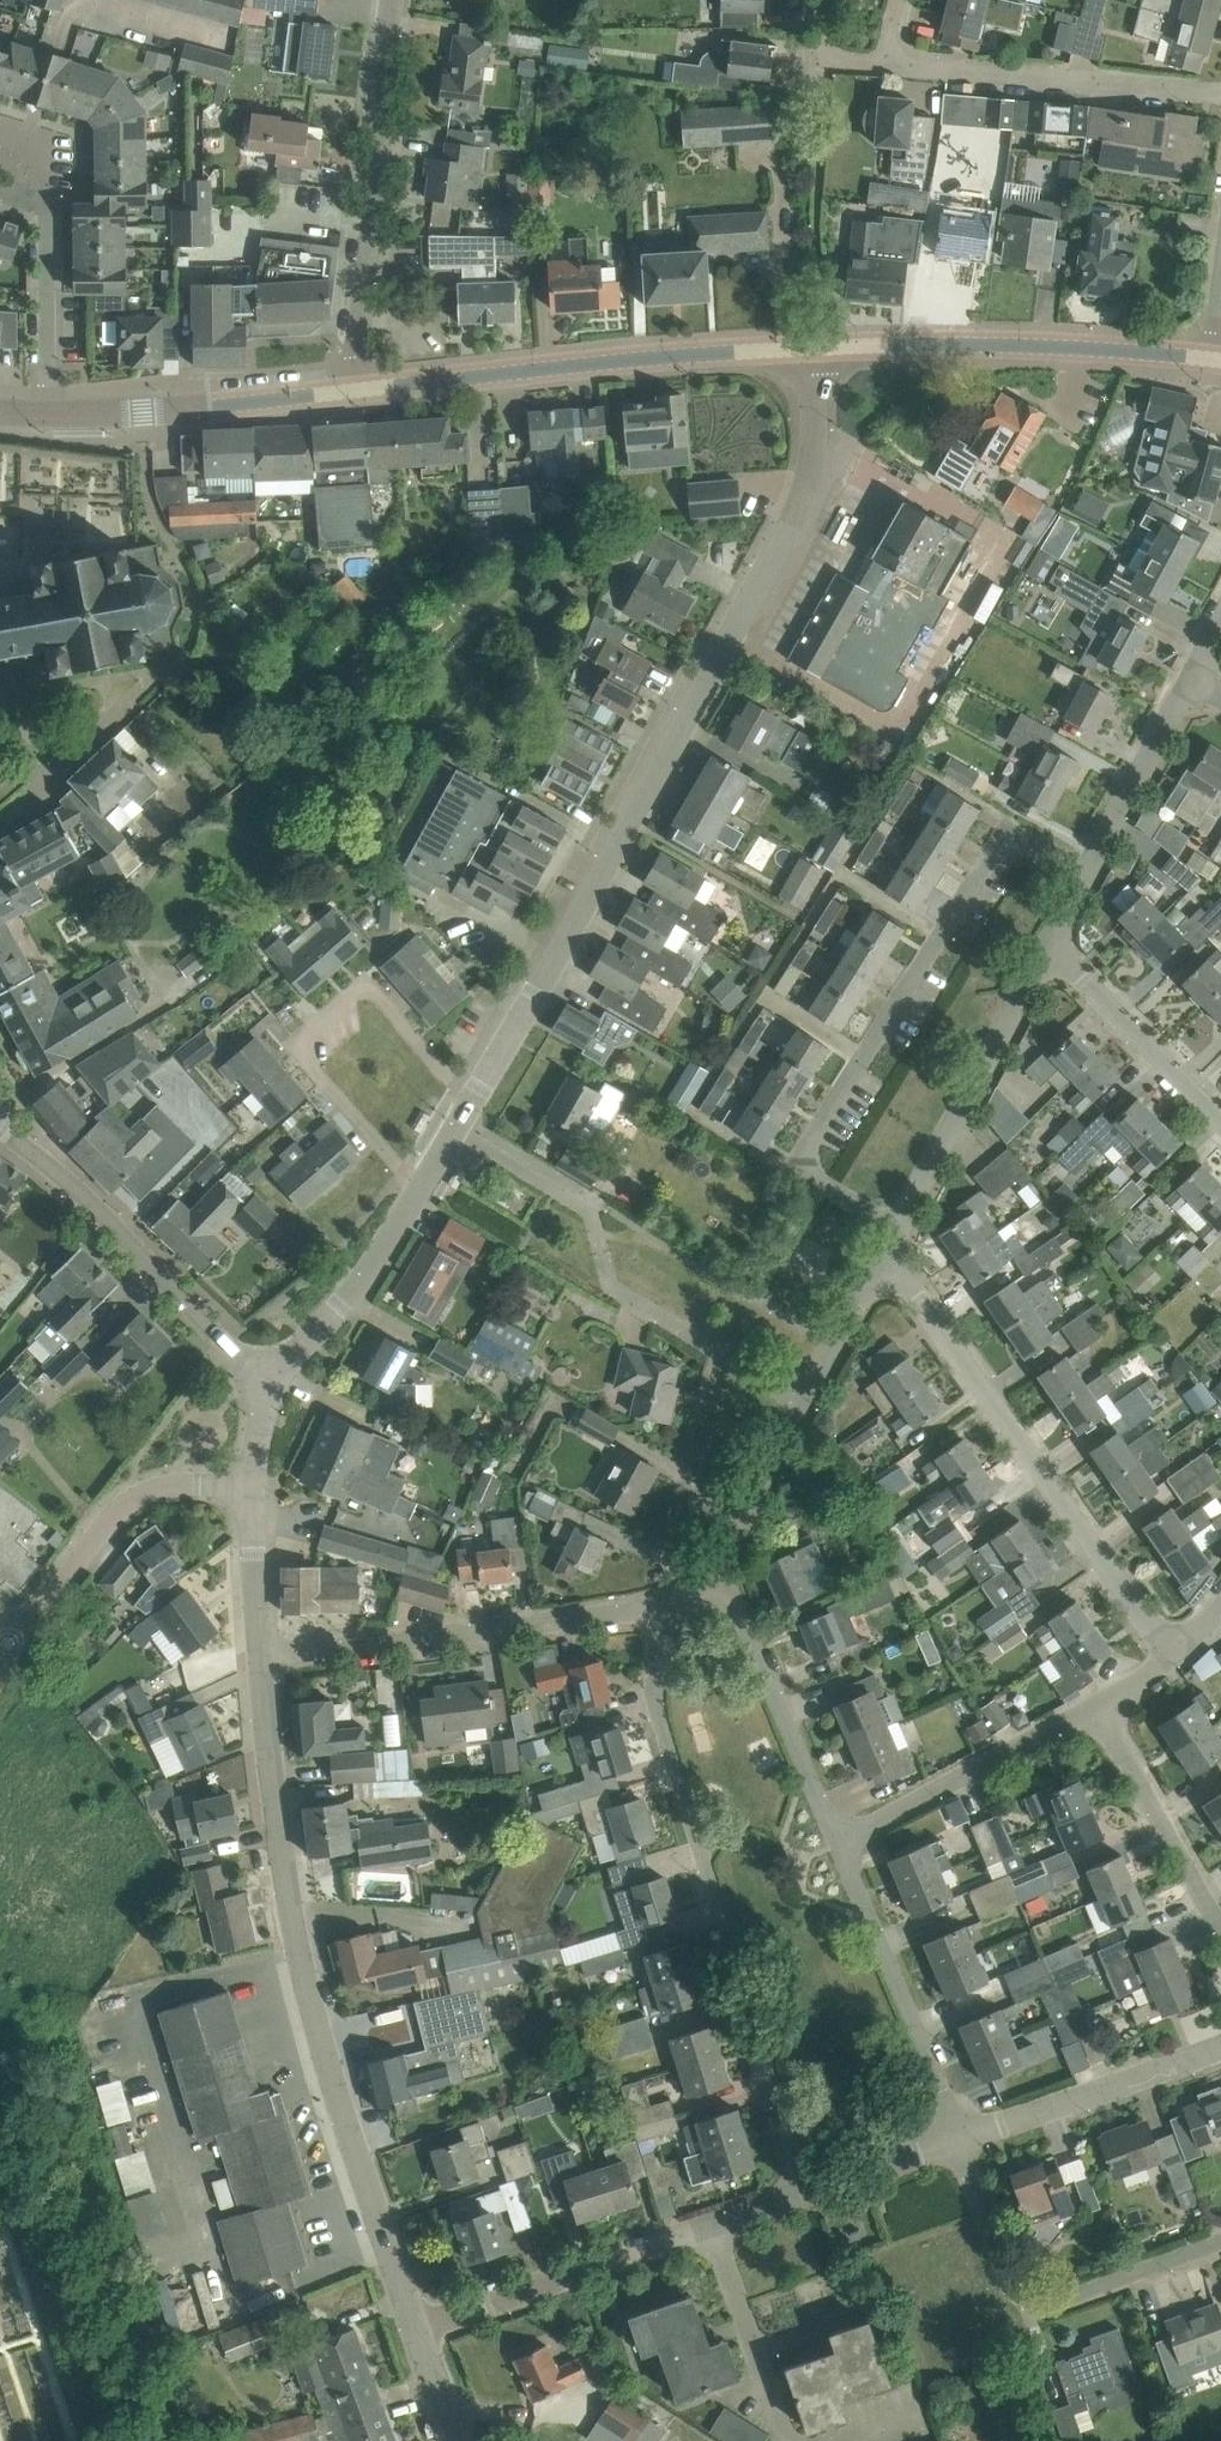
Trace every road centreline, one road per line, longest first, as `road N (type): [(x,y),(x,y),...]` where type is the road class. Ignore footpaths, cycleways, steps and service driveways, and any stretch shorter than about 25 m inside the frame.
road 1 (tertiary): [(472,1100),(812,489),(818,346)]
road 2 (tertiary): [(420,2329),(286,1893),(261,1653)]
road 3 (residential): [(804,2191),(653,1690),(694,1604)]
road 4 (residential): [(896,1224),(796,1164),(1006,828),(1087,871)]
road 5 (residential): [(1172,1659),(905,1281),(875,1265)]
road 6 (secondary): [(351,390),(818,346)]
road 7 (residential): [(422,1190),(294,1046),(364,982),(472,1100)]
road 8 (residential): [(261,1653),(694,1604)]
road 9 (residential): [(420,2329),(804,2191)]
road 10 (secondary): [(1214,357),(1005,343),(818,346)]
road 11 (residential): [(351,390),(378,182),(389,0)]
road 12 (residential): [(955,2139),(1013,2286),(1031,2299),(1055,2301),(1220,2240)]
road 13 (unclassified): [(271,1384),(0,1128)]
road 14 (residential): [(1220,92),(881,64)]
road 15 (residential): [(715,1563),(875,1265)]
road 16 (residential): [(955,2139),(835,1840)]
road 17 (unclassified): [(15,1649),(112,1511),(170,1484),(253,1482)]
road 18 (residential): [(896,1224),(1045,946)]
road 19 (residential): [(48,416),(46,168),(30,141),(0,131)]
road 20 (residential): [(835,1840),(715,1563)]
road 21 (residential): [(835,1840),(1098,1706)]
road 22 (residential): [(955,2139),(1220,2048)]
road 23 (residential): [(1220,1932),(1098,1706)]
road 24 (residential): [(1220,1122),(1045,946)]
road 25 (tertiary): [(271,1384),(422,1190)]
road 26 (residential): [(1087,871),(1191,678)]
road 27 (secondary): [(144,415),(351,390)]
road 28 (tertiary): [(261,1653),(253,1482)]
road 29 (residential): [(804,2191),(955,2139)]
road 30 (residential): [(0,821),(118,714)]

